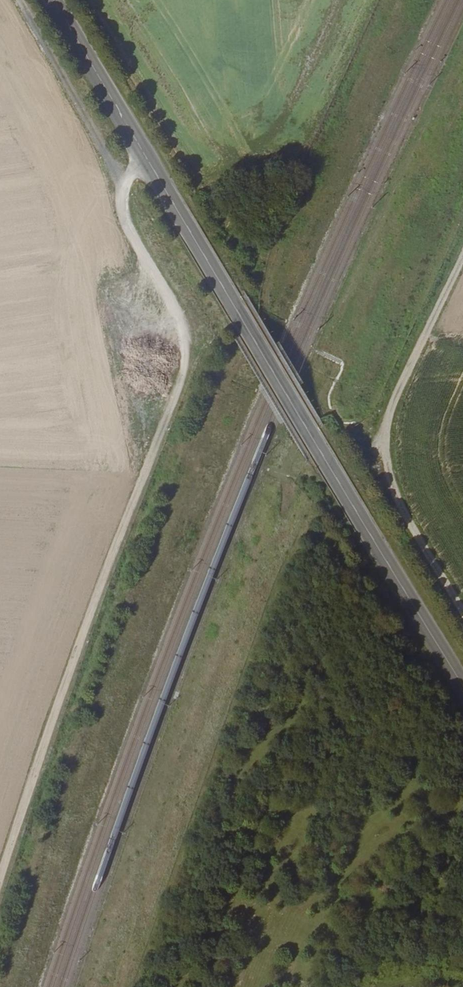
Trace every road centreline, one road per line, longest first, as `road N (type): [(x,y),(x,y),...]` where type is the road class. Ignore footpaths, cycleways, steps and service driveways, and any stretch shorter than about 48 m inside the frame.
road 1 (secondary): [(50,0),(462,687)]
road 2 (track): [(147,161),(122,200),(186,338),(181,384),(55,716),(0,895)]
road 3 (track): [(462,610),(390,483),(383,452),(391,406),(462,261)]

